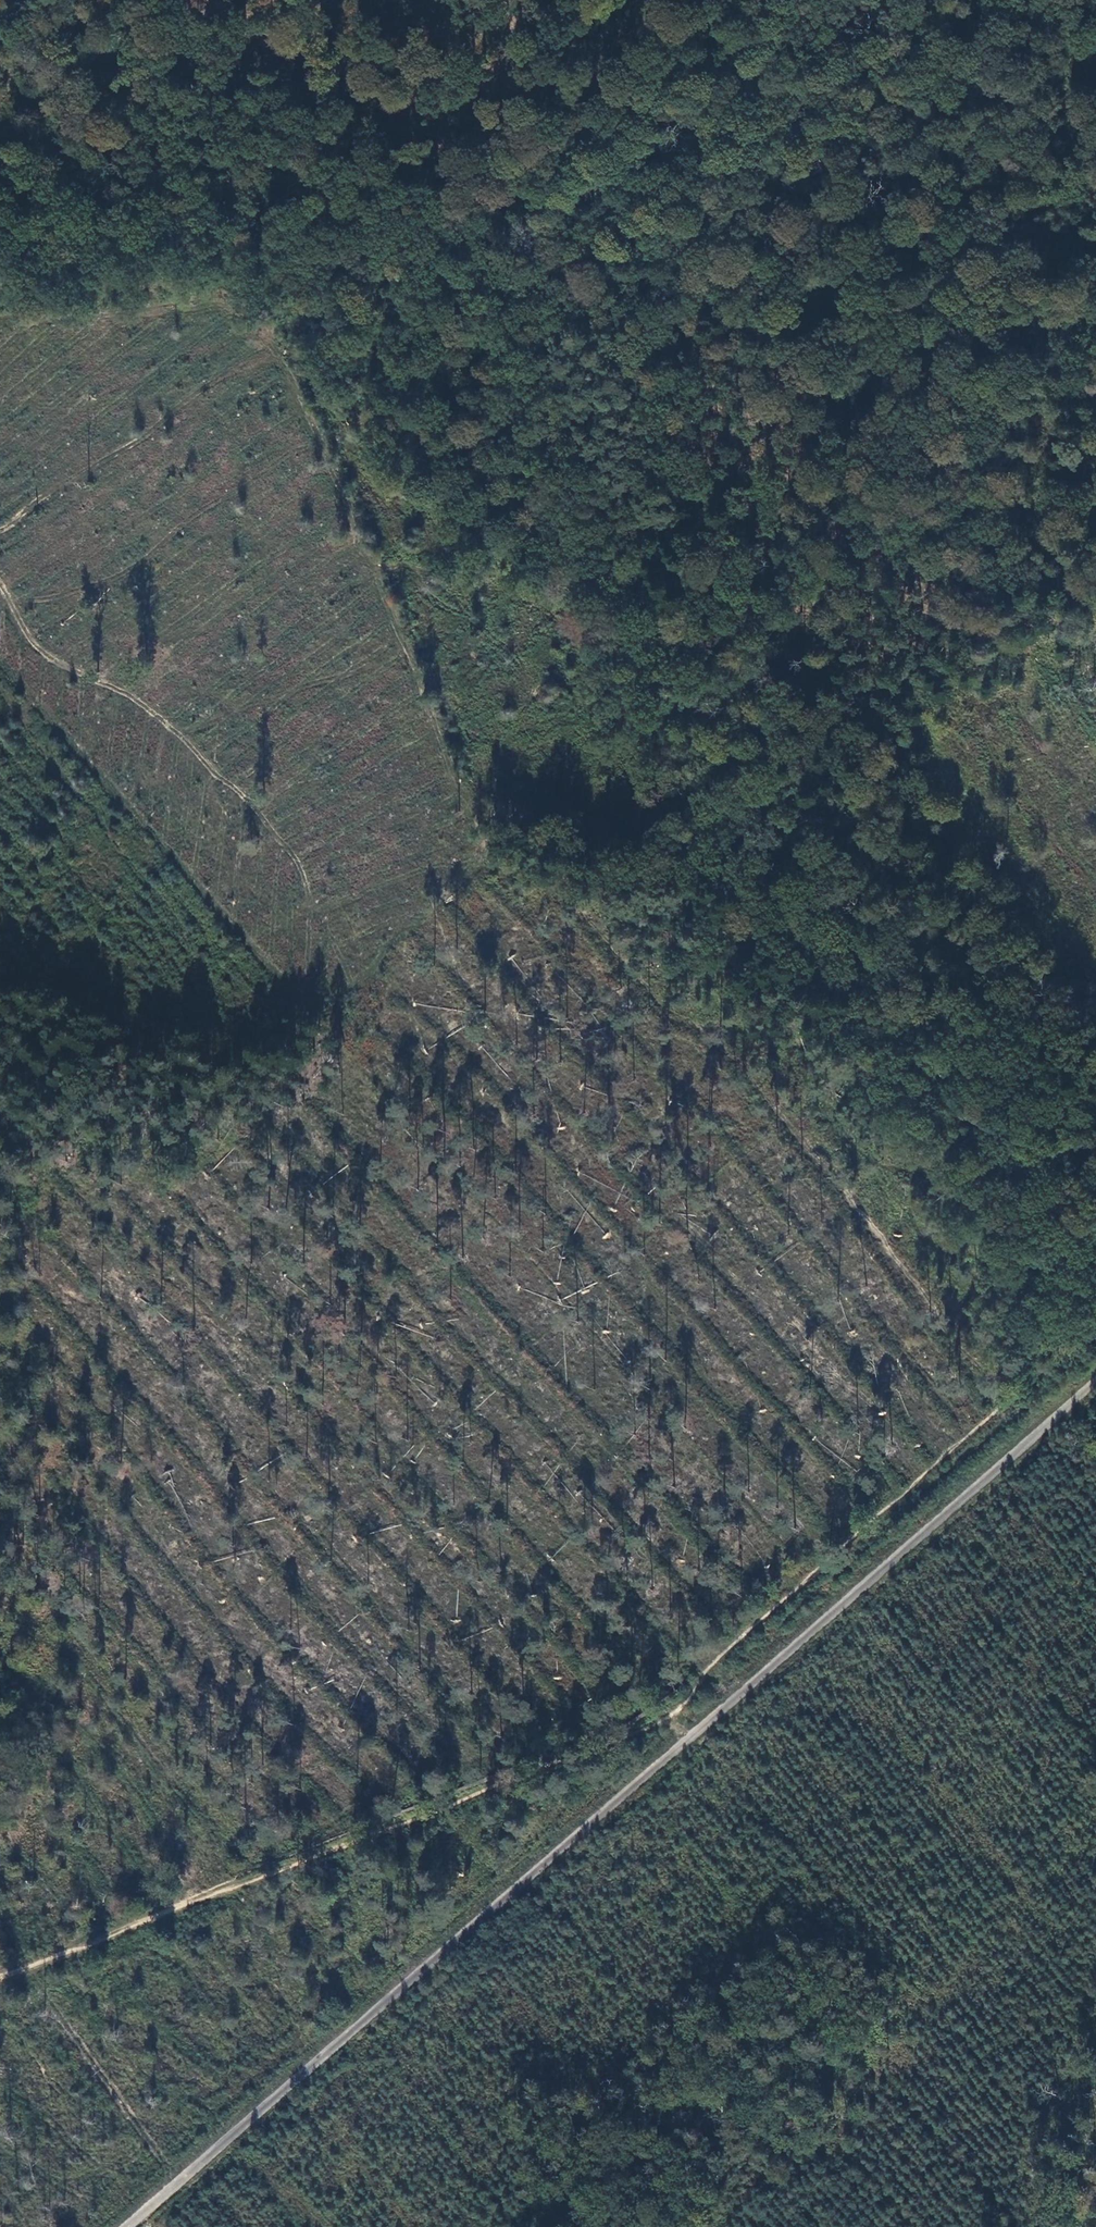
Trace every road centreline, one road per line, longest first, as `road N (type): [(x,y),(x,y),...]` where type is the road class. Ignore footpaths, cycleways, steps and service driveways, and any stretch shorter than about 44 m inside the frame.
road 1 (track): [(126,2226),(690,1737)]
road 2 (track): [(690,1737),(1095,1378)]

